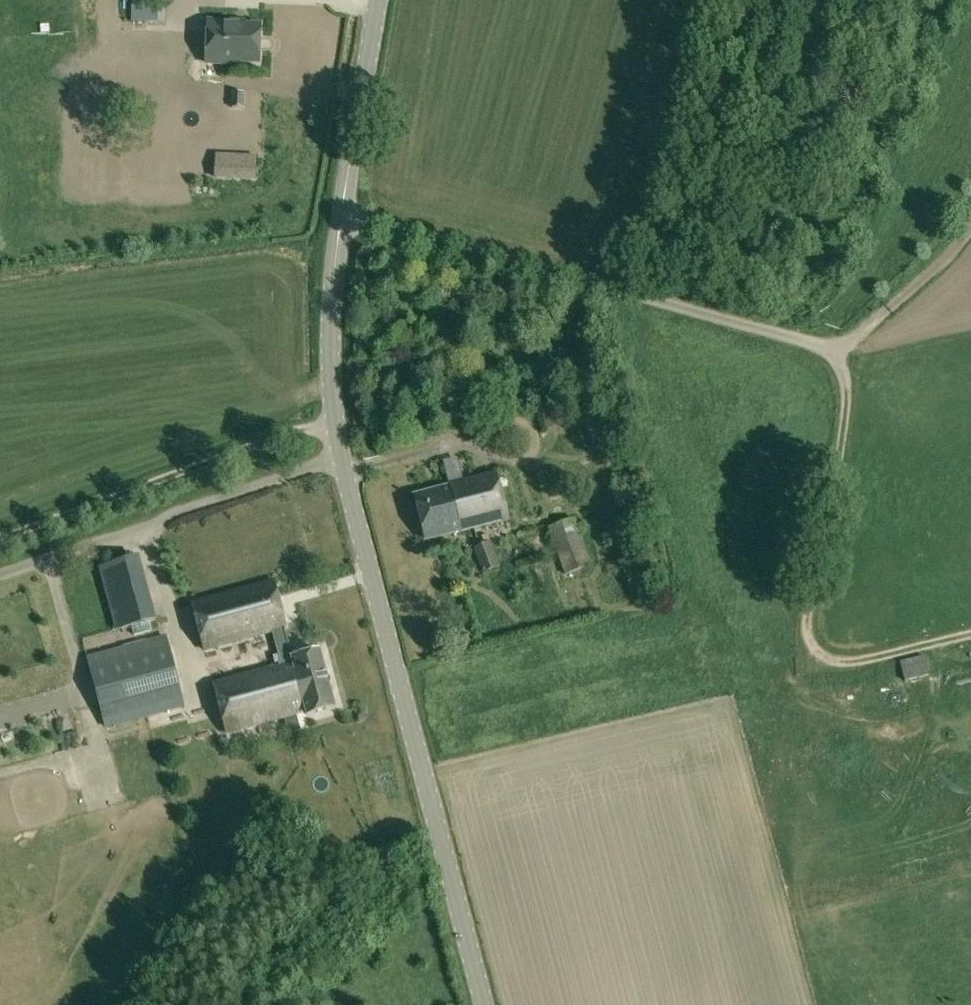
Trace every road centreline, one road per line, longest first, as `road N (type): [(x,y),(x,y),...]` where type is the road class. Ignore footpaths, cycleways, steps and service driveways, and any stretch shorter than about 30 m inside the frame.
road 1 (unclassified): [(484,1004),(341,454),(331,332),(342,214)]
road 2 (unclassified): [(342,214),(820,347),(846,346),(877,318)]
road 3 (track): [(835,348),(848,403),(809,611),(812,647),(842,664),(970,636)]
road 4 (track): [(337,422),(0,538)]
road 5 (track): [(671,305),(752,246),(818,0)]
road 6 (unclassified): [(342,214),(380,0)]

